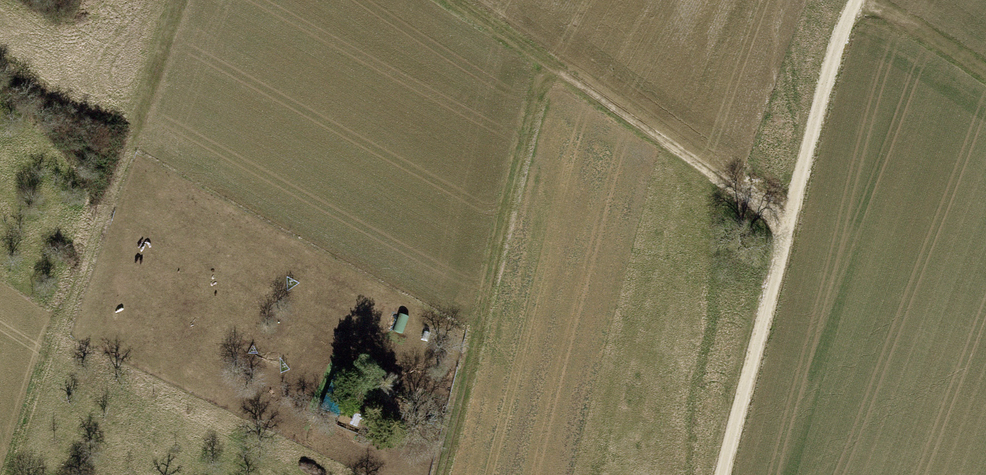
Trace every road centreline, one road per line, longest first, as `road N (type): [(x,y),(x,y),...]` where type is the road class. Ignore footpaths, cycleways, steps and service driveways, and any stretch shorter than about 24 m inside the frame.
road 1 (track): [(3,474),(181,0)]
road 2 (track): [(855,0),(723,474)]
road 3 (track): [(439,474),(547,61)]
road 4 (track): [(787,227),(449,0)]
road 5 (track): [(985,79),(865,0)]

